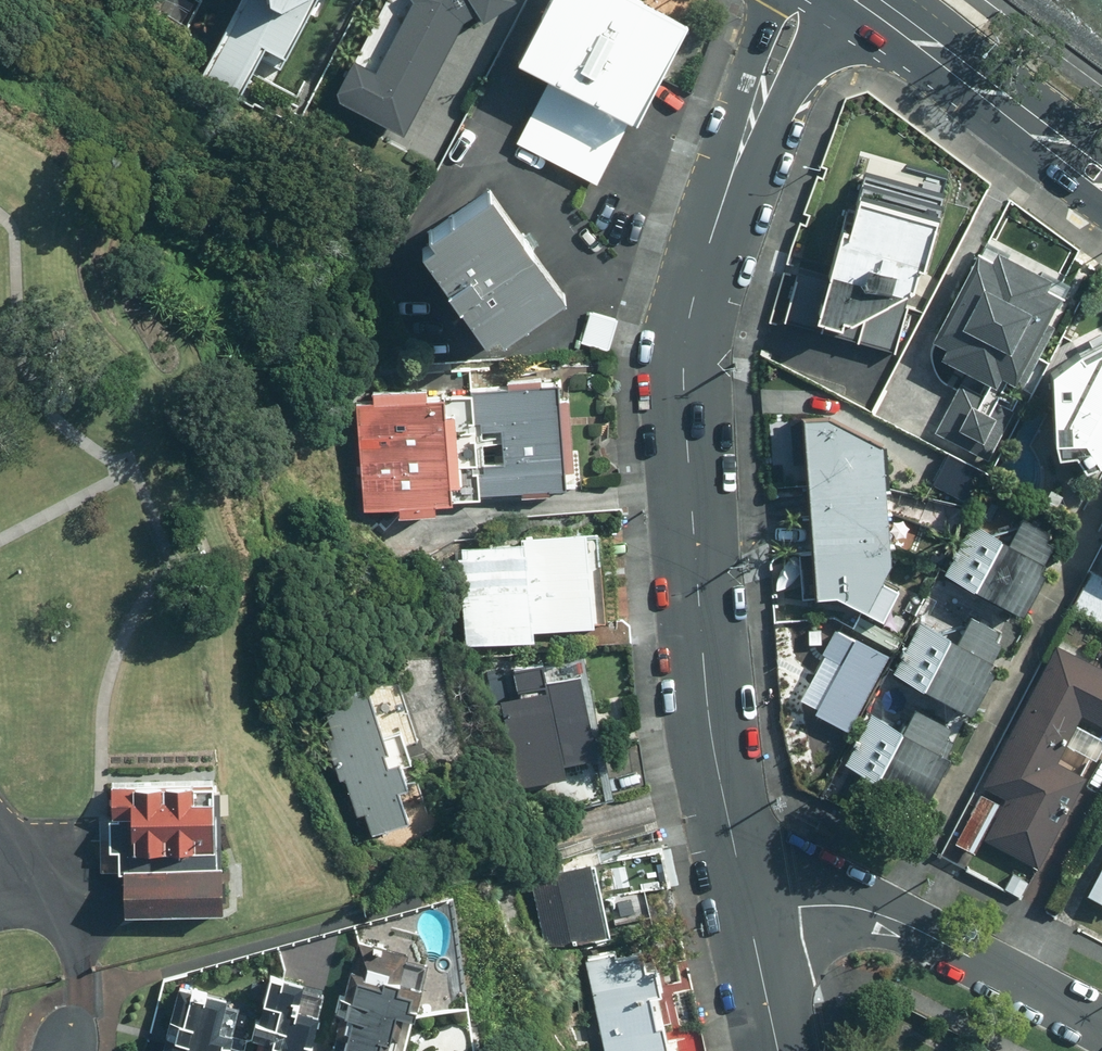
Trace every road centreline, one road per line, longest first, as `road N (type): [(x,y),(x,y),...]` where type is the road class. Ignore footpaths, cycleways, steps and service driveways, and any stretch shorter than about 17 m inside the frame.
road 1 (secondary): [(751,911),(694,589),(681,390),(687,312),(703,253)]
road 2 (residential): [(1101,1025),(882,916),(751,911)]
road 3 (primary): [(864,0),(1101,172)]
road 4 (secondary): [(823,0),(823,27),(757,180),(703,253)]
road 5 (secondary): [(703,253),(708,166),(772,12),(786,0)]
road 6 (secondary): [(782,1050),(751,911)]

